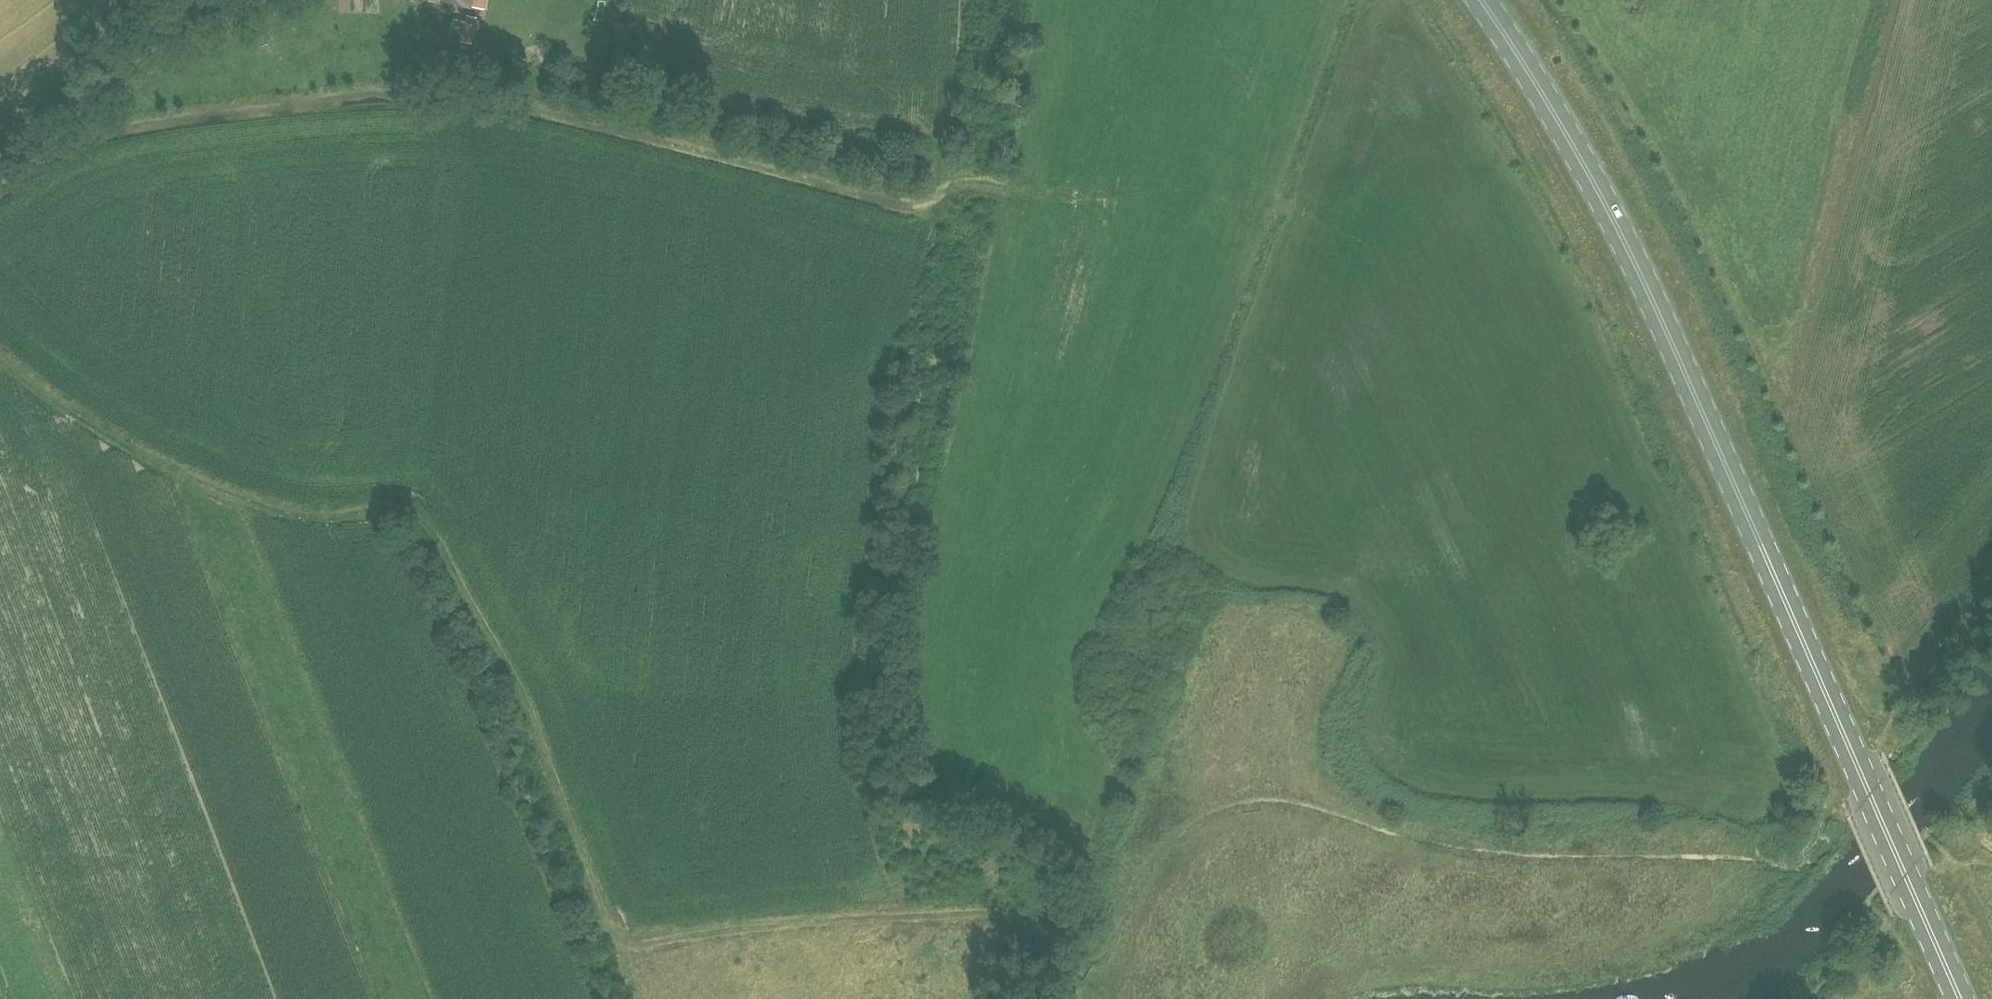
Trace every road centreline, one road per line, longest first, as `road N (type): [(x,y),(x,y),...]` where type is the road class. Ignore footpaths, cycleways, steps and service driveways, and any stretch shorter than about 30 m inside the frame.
road 1 (primary): [(1961,998),(1654,297),(1576,150),(1480,0)]
road 2 (track): [(775,923),(651,938),(610,925),(532,713),(416,520),(379,509),(304,514),(224,490),(73,411),(0,355)]
road 3 (track): [(0,190),(70,143),(99,134),(406,95),(550,112),(910,199),(959,186),(1009,196)]

